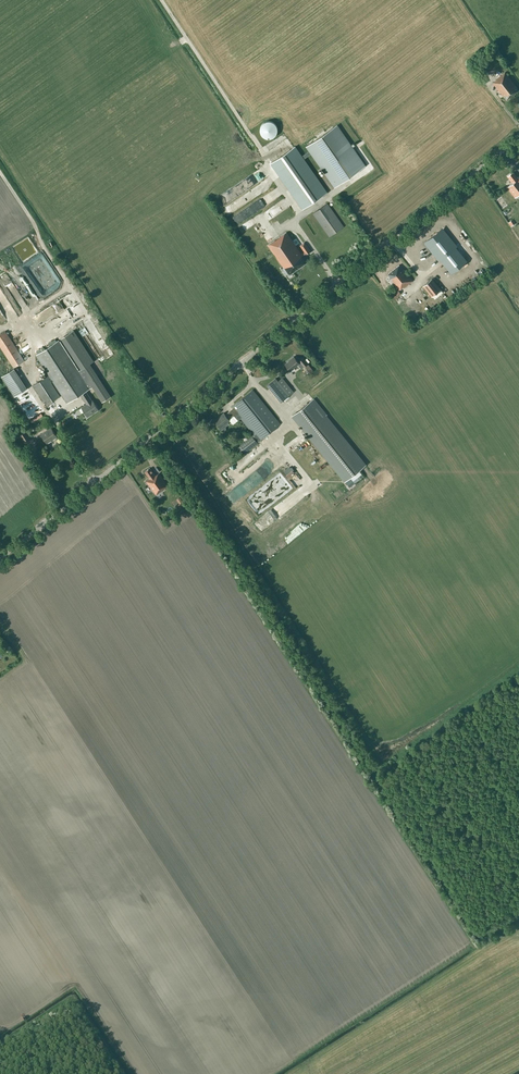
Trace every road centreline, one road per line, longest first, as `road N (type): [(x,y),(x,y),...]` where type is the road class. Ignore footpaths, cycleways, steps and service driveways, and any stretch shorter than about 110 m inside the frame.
road 1 (unclassified): [(0,559),(518,136)]
road 2 (track): [(302,214),(161,0)]
road 3 (track): [(86,312),(0,170)]

